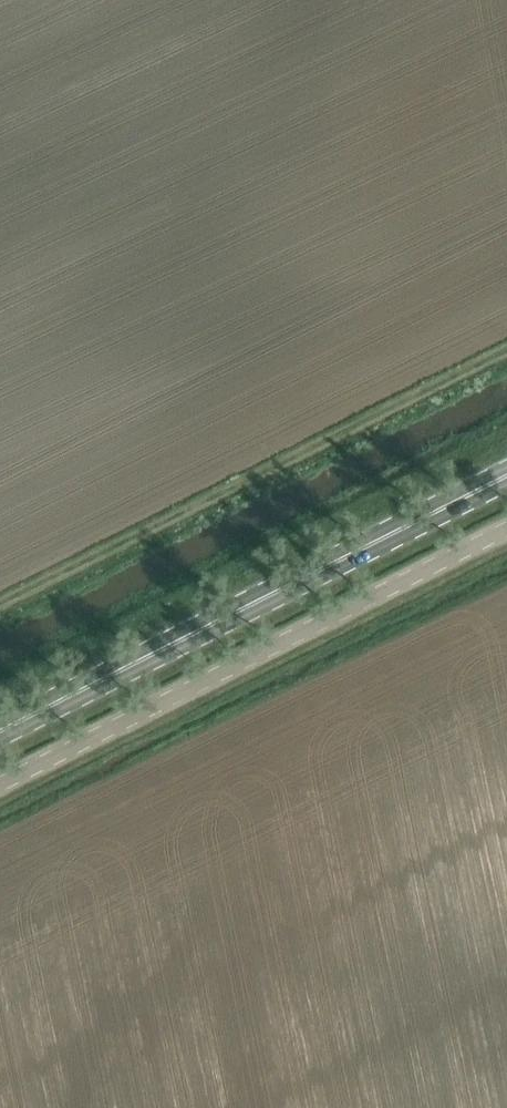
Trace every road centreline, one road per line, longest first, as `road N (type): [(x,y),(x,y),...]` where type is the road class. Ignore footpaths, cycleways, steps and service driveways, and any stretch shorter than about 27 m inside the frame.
road 1 (primary): [(0,730),(506,474)]
road 2 (track): [(506,350),(0,605)]
road 3 (unclassified): [(0,782),(506,529)]

